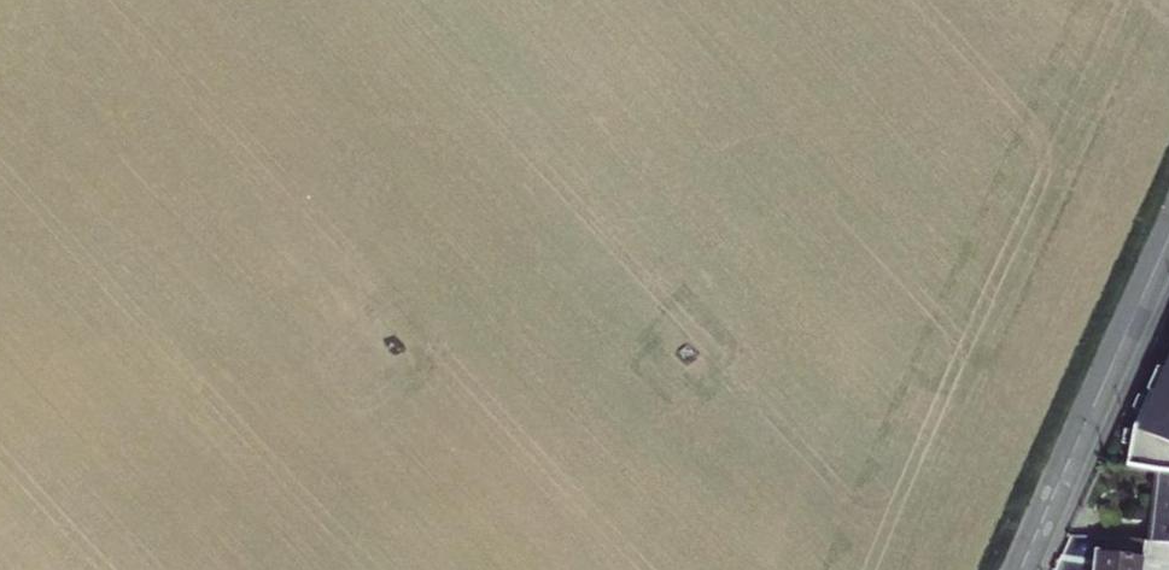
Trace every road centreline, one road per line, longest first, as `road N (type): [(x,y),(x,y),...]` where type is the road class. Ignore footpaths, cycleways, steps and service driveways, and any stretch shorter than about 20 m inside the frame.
road 1 (residential): [(1023,569),(1168,240)]

